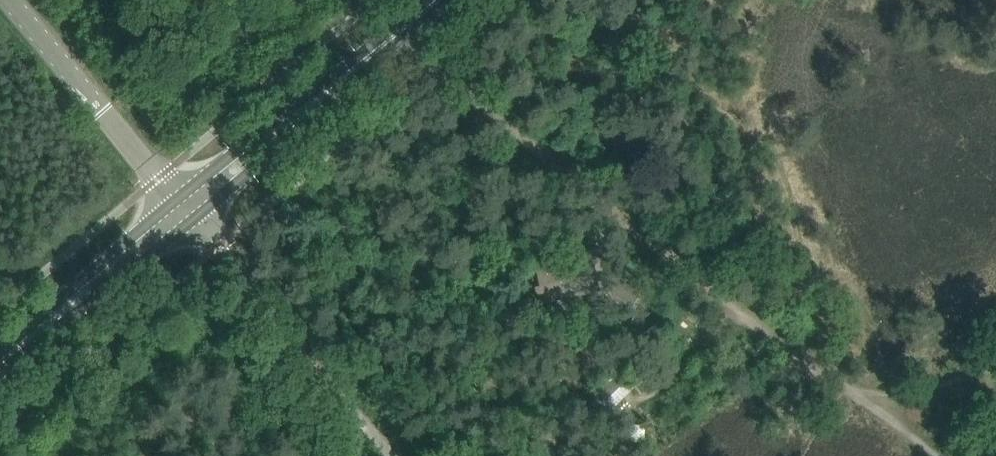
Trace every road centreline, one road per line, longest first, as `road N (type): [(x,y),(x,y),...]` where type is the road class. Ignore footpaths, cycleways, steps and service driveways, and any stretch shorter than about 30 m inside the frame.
road 1 (track): [(944,455),(435,68),(401,29)]
road 2 (track): [(394,455),(217,246)]
road 3 (unclassified): [(178,200),(9,0)]
road 4 (primary): [(15,351),(193,218)]
road 5 (primary): [(178,200),(15,351)]
road 6 (primary): [(193,218),(291,136),(348,75)]
road 7 (primary): [(348,75),(178,200)]
road 8 (track): [(851,385),(995,343)]

